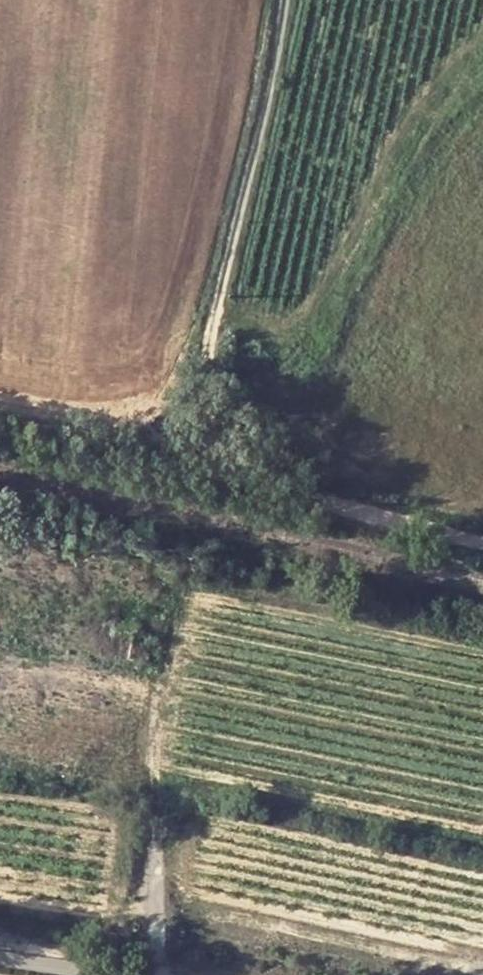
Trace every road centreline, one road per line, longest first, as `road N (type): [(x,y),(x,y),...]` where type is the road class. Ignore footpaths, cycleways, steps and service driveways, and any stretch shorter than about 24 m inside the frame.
road 1 (track): [(283,0),(202,387),(215,451),(259,487),(482,543)]
road 2 (track): [(187,602),(168,688),(153,839),(157,974)]
road 3 (track): [(0,410),(171,448)]
road 4 (track): [(156,909),(89,917),(0,902)]

